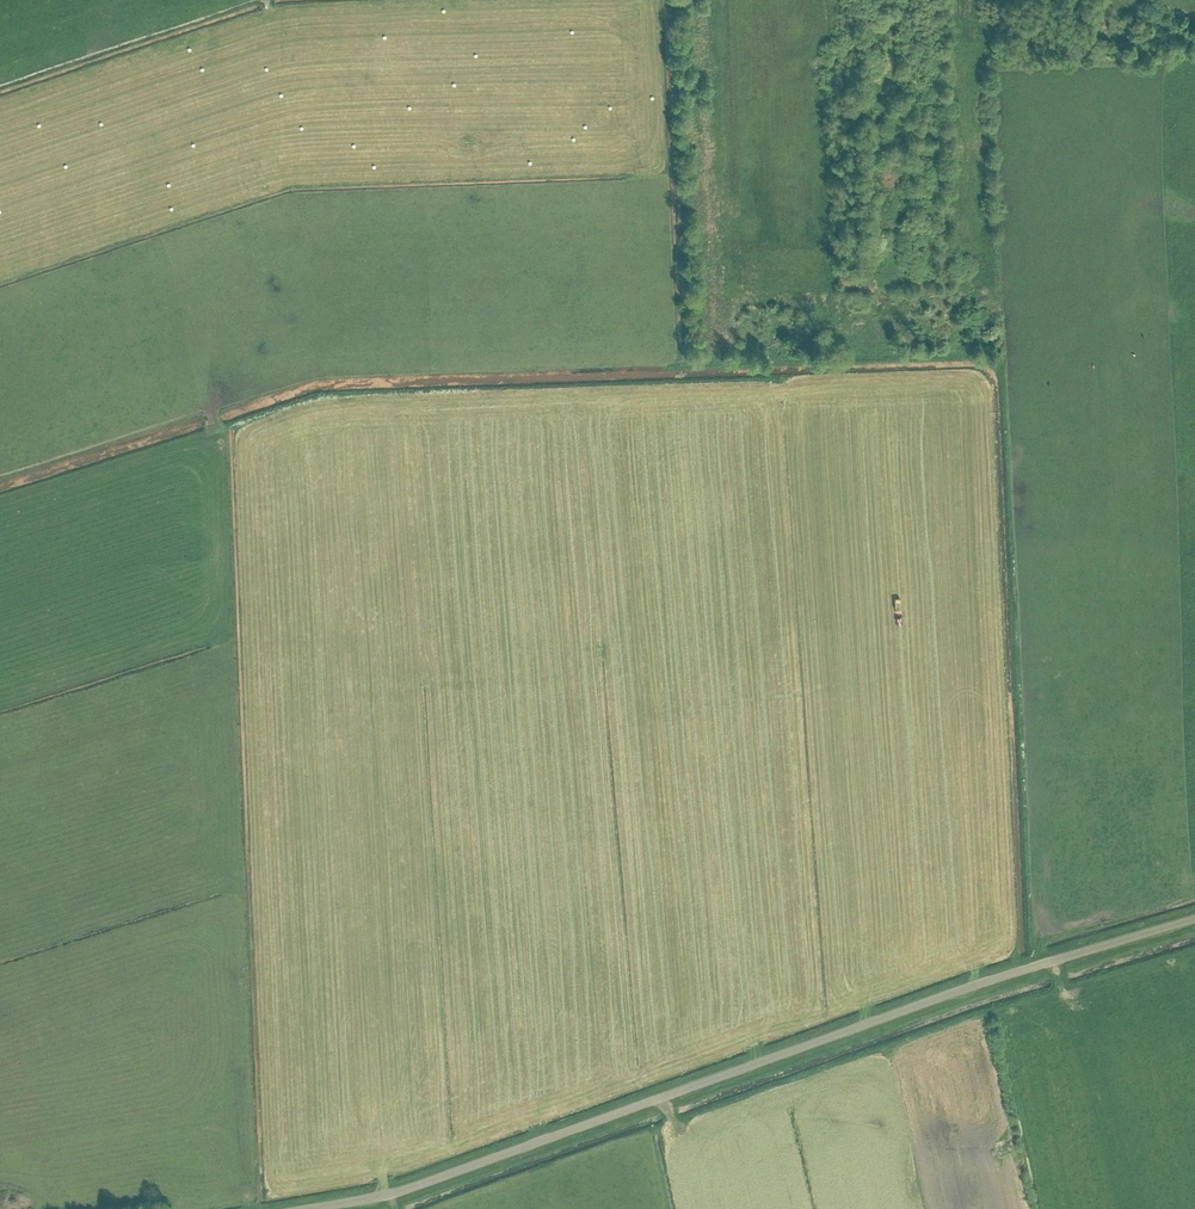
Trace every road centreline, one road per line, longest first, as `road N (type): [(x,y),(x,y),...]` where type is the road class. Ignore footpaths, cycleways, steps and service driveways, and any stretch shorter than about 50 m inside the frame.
road 1 (unclassified): [(1194,917),(963,987),(415,1185),(296,1208)]

